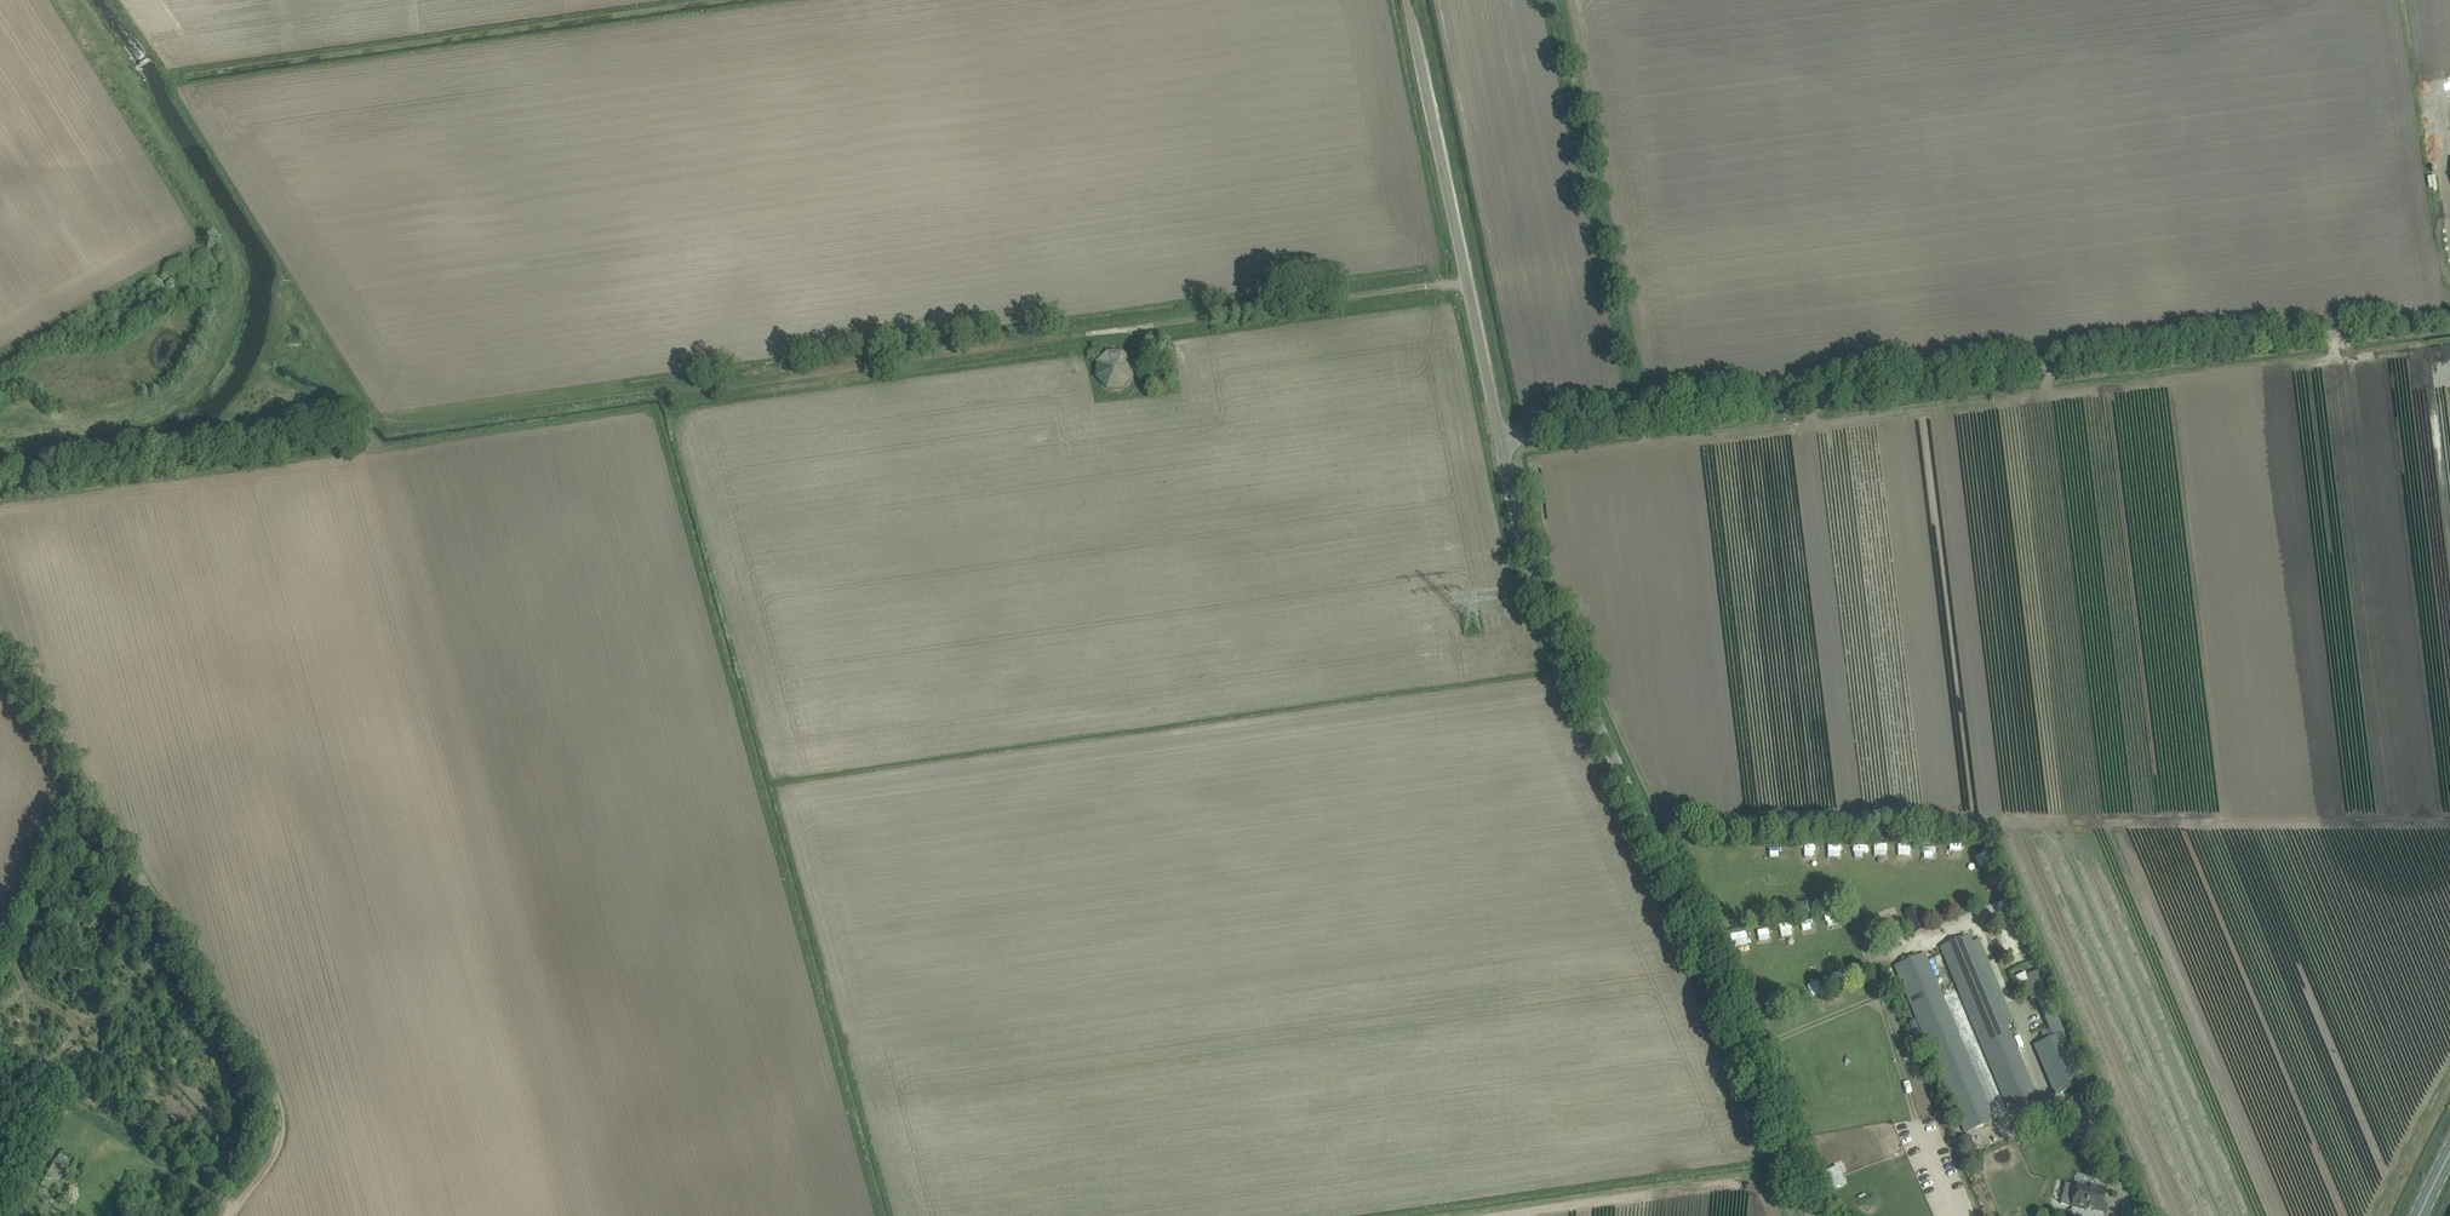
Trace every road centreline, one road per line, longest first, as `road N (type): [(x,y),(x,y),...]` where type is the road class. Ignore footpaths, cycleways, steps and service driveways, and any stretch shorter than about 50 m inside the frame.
road 1 (unclassified): [(1498,441),(2449,319)]
road 2 (unclassified): [(1813,1215),(1529,578),(1498,441)]
road 3 (track): [(1468,282),(668,393)]
road 4 (track): [(0,674),(59,771),(91,795),(275,1089),(282,1121),(269,1162),(225,1215)]
road 5 (unclassified): [(1498,441),(1408,0)]
road 6 (track): [(384,450),(0,509)]

